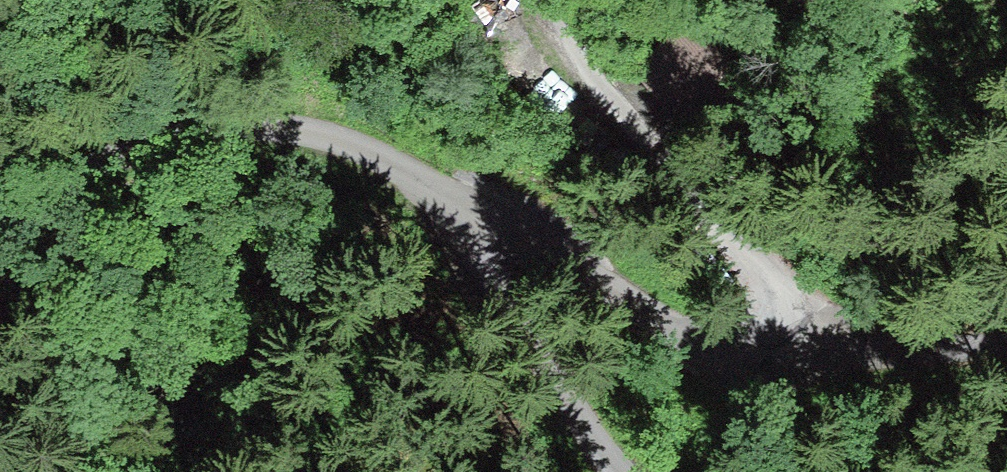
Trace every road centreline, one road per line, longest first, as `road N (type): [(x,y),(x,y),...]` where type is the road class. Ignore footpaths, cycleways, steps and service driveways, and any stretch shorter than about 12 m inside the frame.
road 1 (unclassified): [(1006,367),(959,356),(799,366),(691,345),(509,203),(369,149)]
road 2 (unclassified): [(369,149),(0,4)]
road 3 (unclassified): [(369,149),(223,136),(93,163),(0,224)]
road 4 (track): [(613,471),(420,168)]

